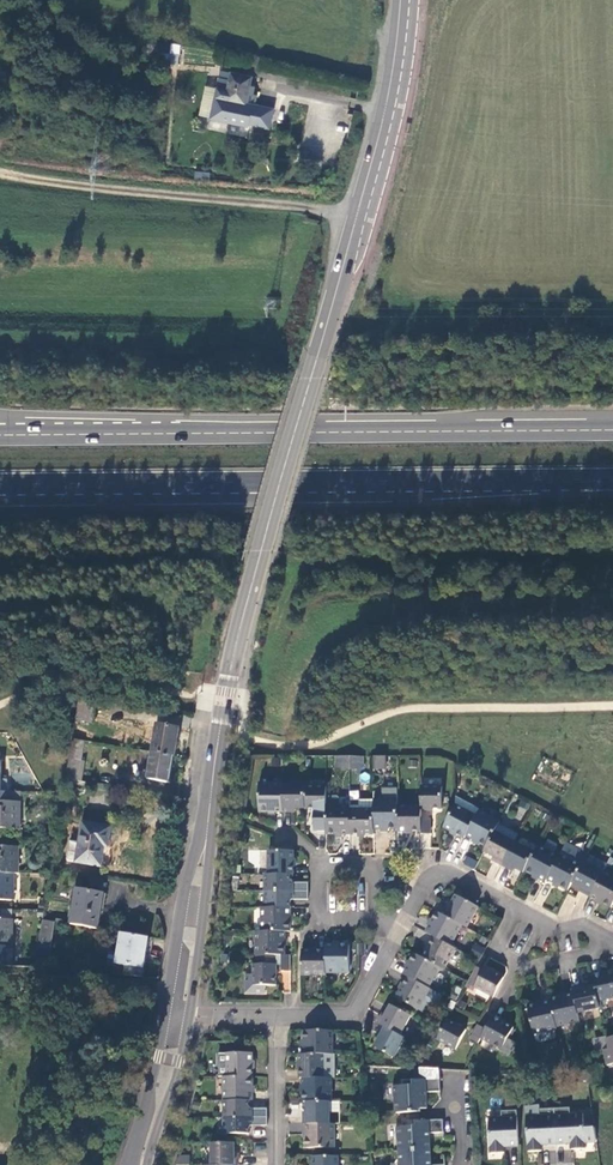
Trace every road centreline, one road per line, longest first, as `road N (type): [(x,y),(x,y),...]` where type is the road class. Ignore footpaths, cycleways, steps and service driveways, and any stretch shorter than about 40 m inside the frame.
road 1 (primary): [(342,274),(231,668)]
road 2 (trunk): [(612,429),(217,433)]
road 3 (track): [(362,213),(0,174)]
road 4 (primary): [(178,1014),(231,668)]
road 5 (trunk): [(0,496),(332,481)]
road 6 (trunk): [(0,484),(332,481)]
road 7 (primary): [(342,274),(389,114),(405,0)]
road 8 (trunk): [(332,481),(612,478)]
road 9 (trunk): [(217,433),(0,424)]
road 10 (trunk): [(217,433),(0,435)]
road 11 (residential): [(277,1015),(354,1013),(401,931)]
road 12 (residential): [(401,931),(428,880),(445,872),(517,908)]
road 13 (primary): [(138,1164),(178,1014)]
road 14 (residential): [(277,1015),(277,1164)]

